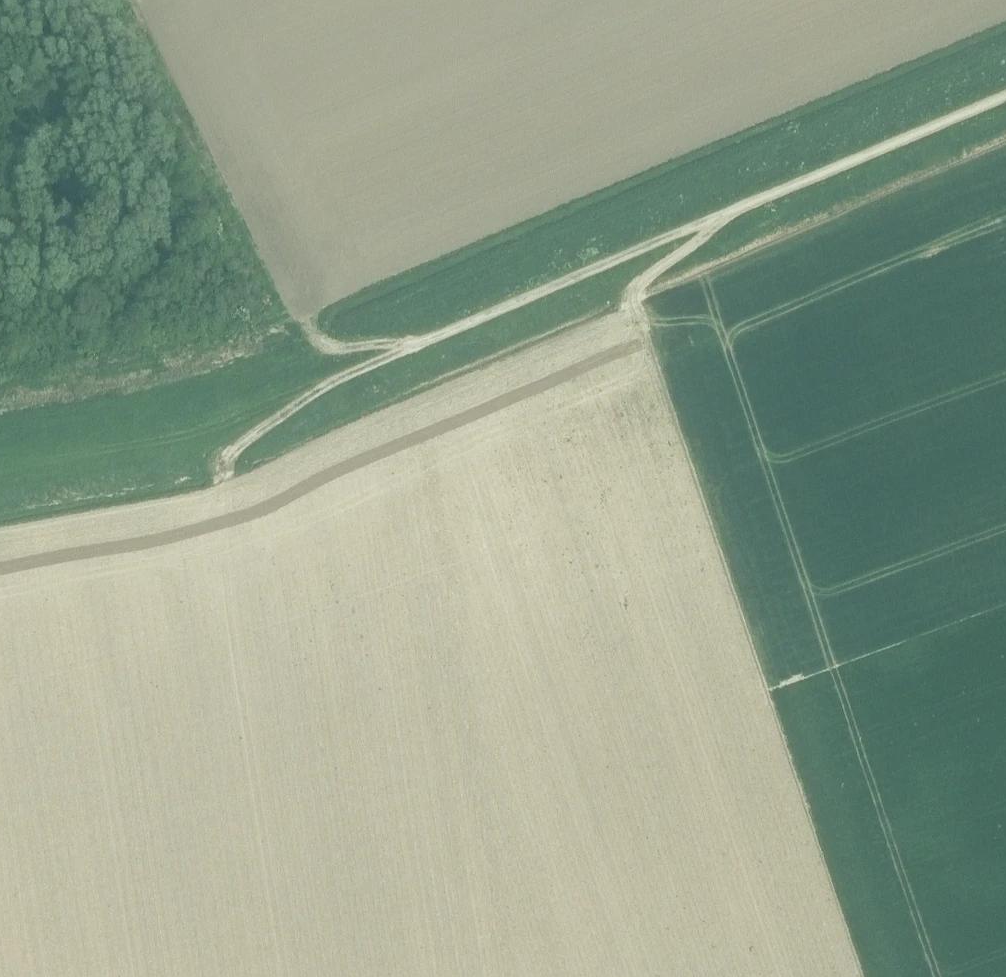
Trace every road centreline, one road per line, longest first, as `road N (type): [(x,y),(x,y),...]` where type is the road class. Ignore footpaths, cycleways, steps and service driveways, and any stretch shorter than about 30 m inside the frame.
road 1 (track): [(728,213),(346,376),(241,446),(226,480)]
road 2 (track): [(1005,97),(728,213),(643,281),(634,313)]

